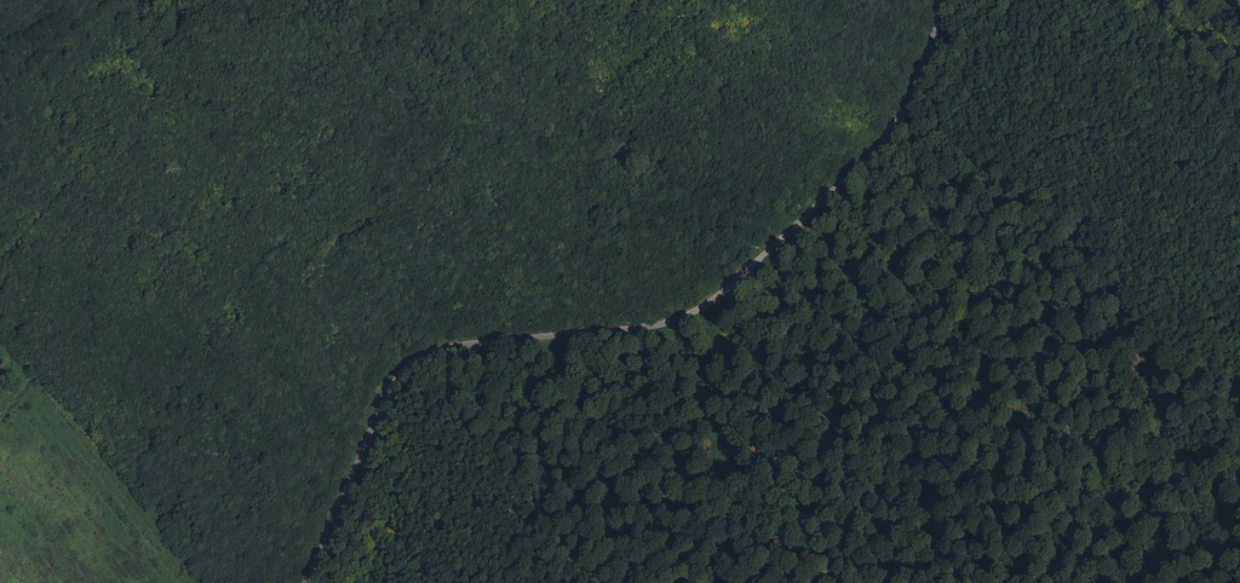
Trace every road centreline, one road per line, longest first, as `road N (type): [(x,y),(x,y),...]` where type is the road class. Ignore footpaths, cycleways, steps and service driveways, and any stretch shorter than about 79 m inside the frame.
road 1 (tertiary): [(300,582),(393,387),(414,359),(461,344),(677,320),(709,305),(893,137),(952,0)]
road 2 (track): [(646,170),(613,131),(510,49),(421,0)]
road 3 (track): [(747,277),(721,231),(674,202),(646,170)]

